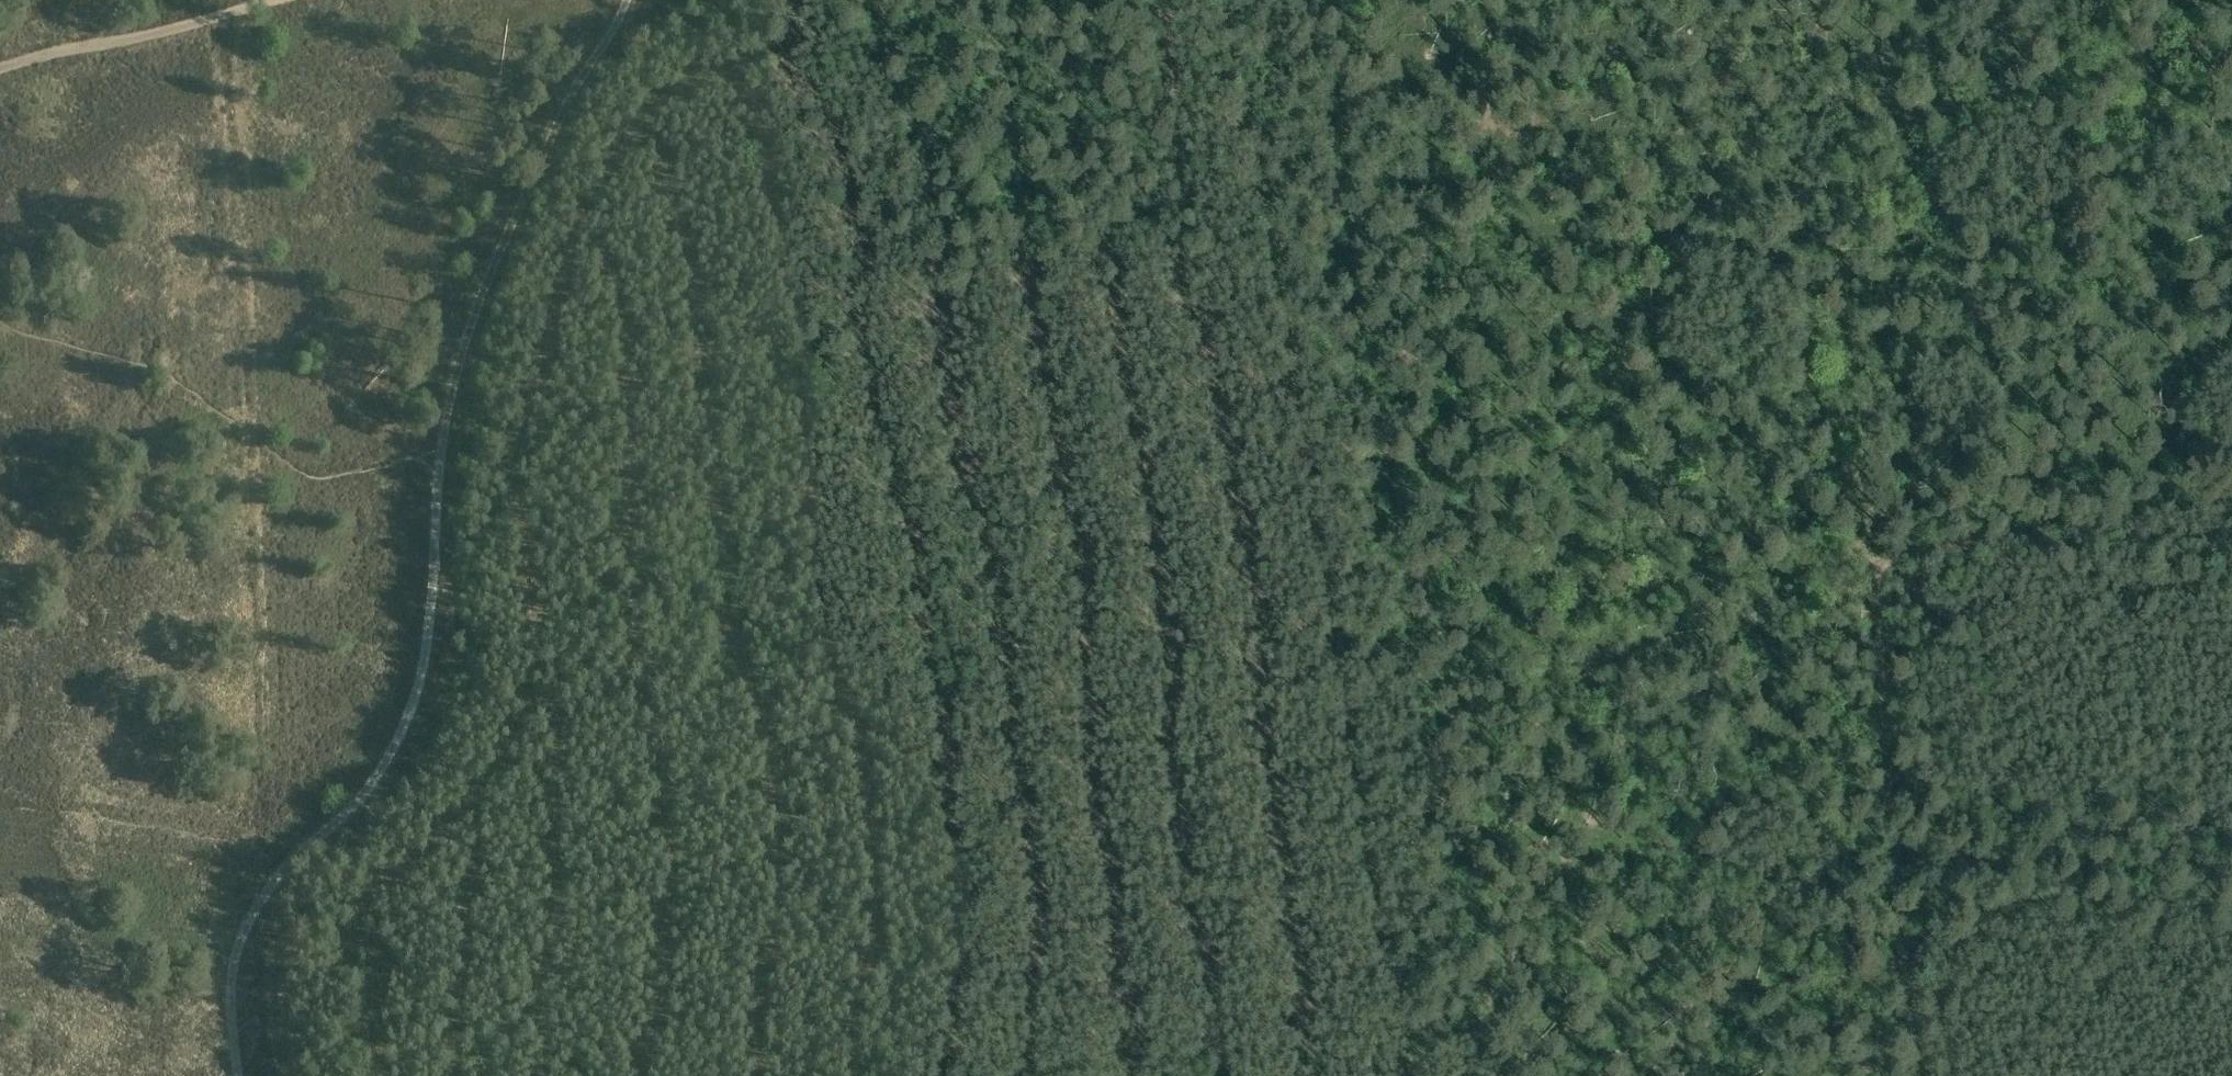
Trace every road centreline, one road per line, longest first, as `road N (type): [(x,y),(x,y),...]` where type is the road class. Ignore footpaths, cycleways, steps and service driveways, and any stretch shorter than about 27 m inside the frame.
road 1 (track): [(625,0),(566,96),(453,352),(426,645),(391,757),(251,904),(230,995),(238,1075)]
road 2 (track): [(1933,1075),(1892,564),(2231,504)]
road 3 (track): [(291,0),(146,39),(60,51),(0,76)]

